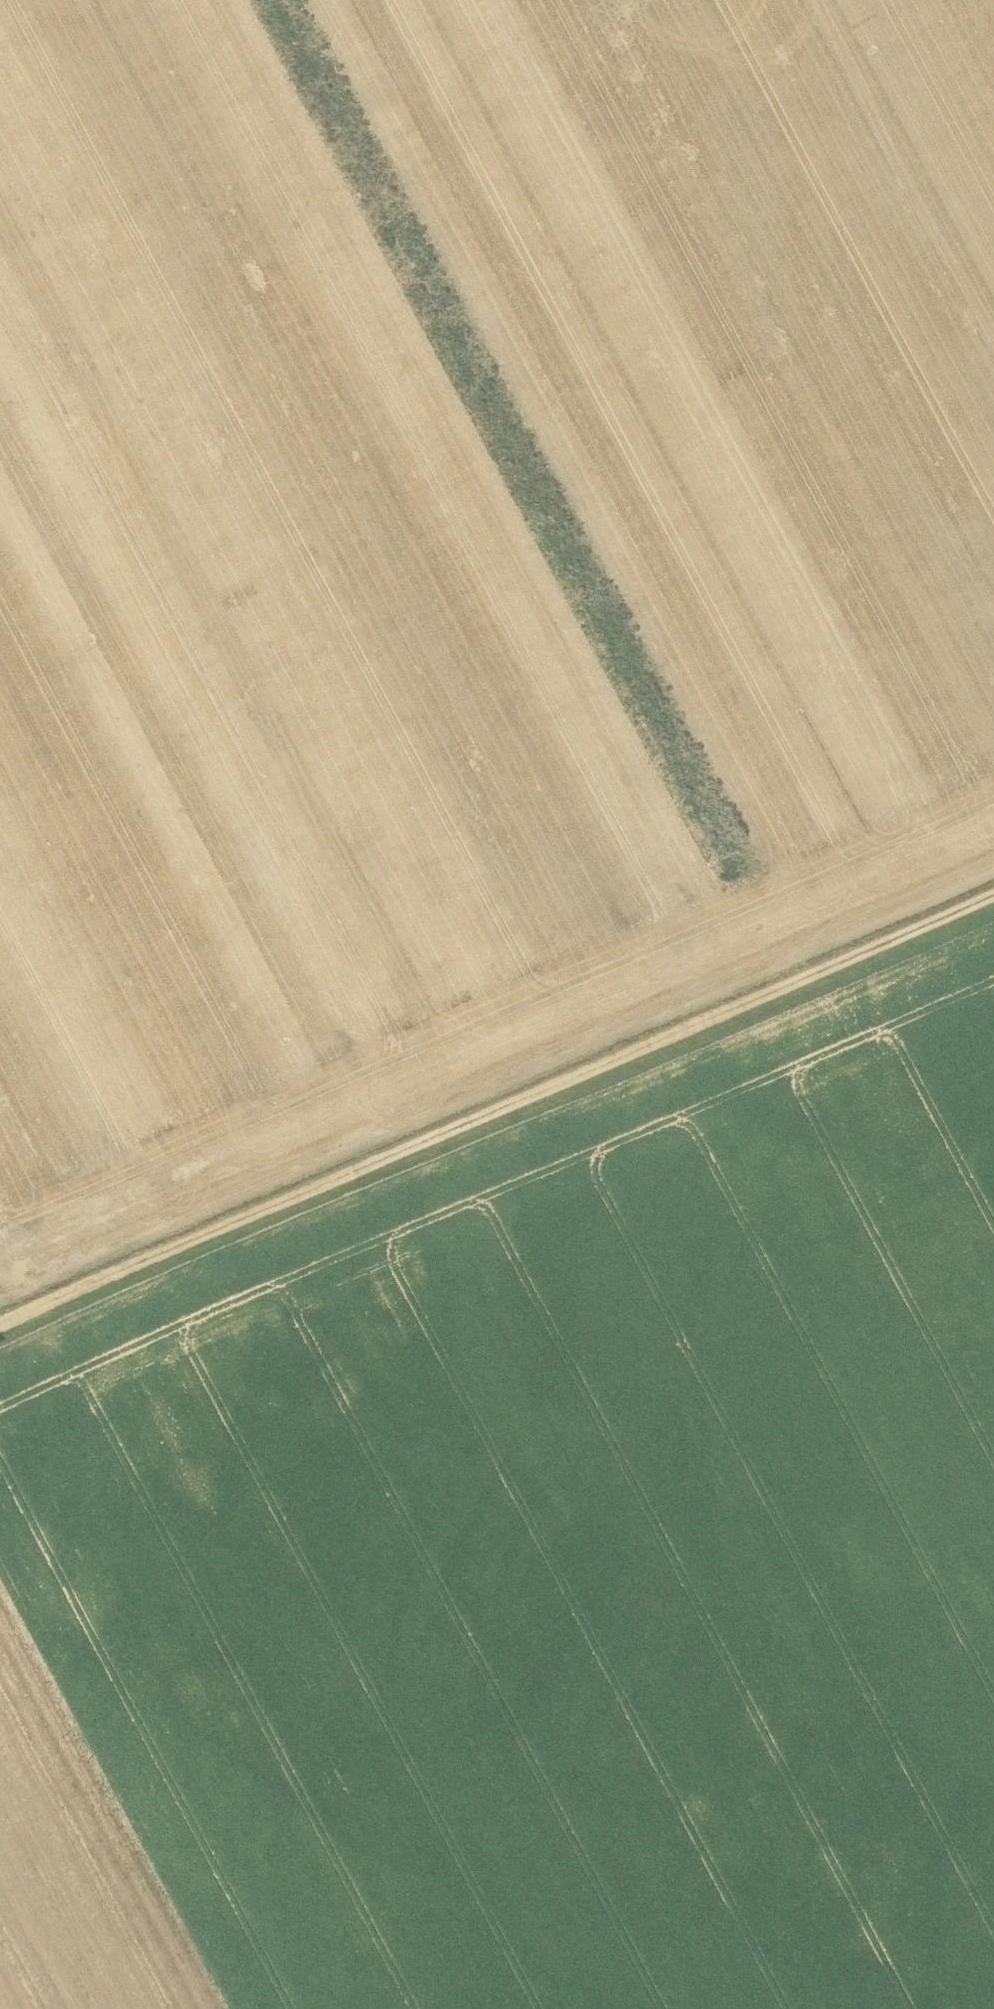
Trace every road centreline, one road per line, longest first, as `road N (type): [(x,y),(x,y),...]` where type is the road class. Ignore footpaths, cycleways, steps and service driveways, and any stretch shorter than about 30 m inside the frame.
road 1 (track): [(993,866),(0,1284)]

